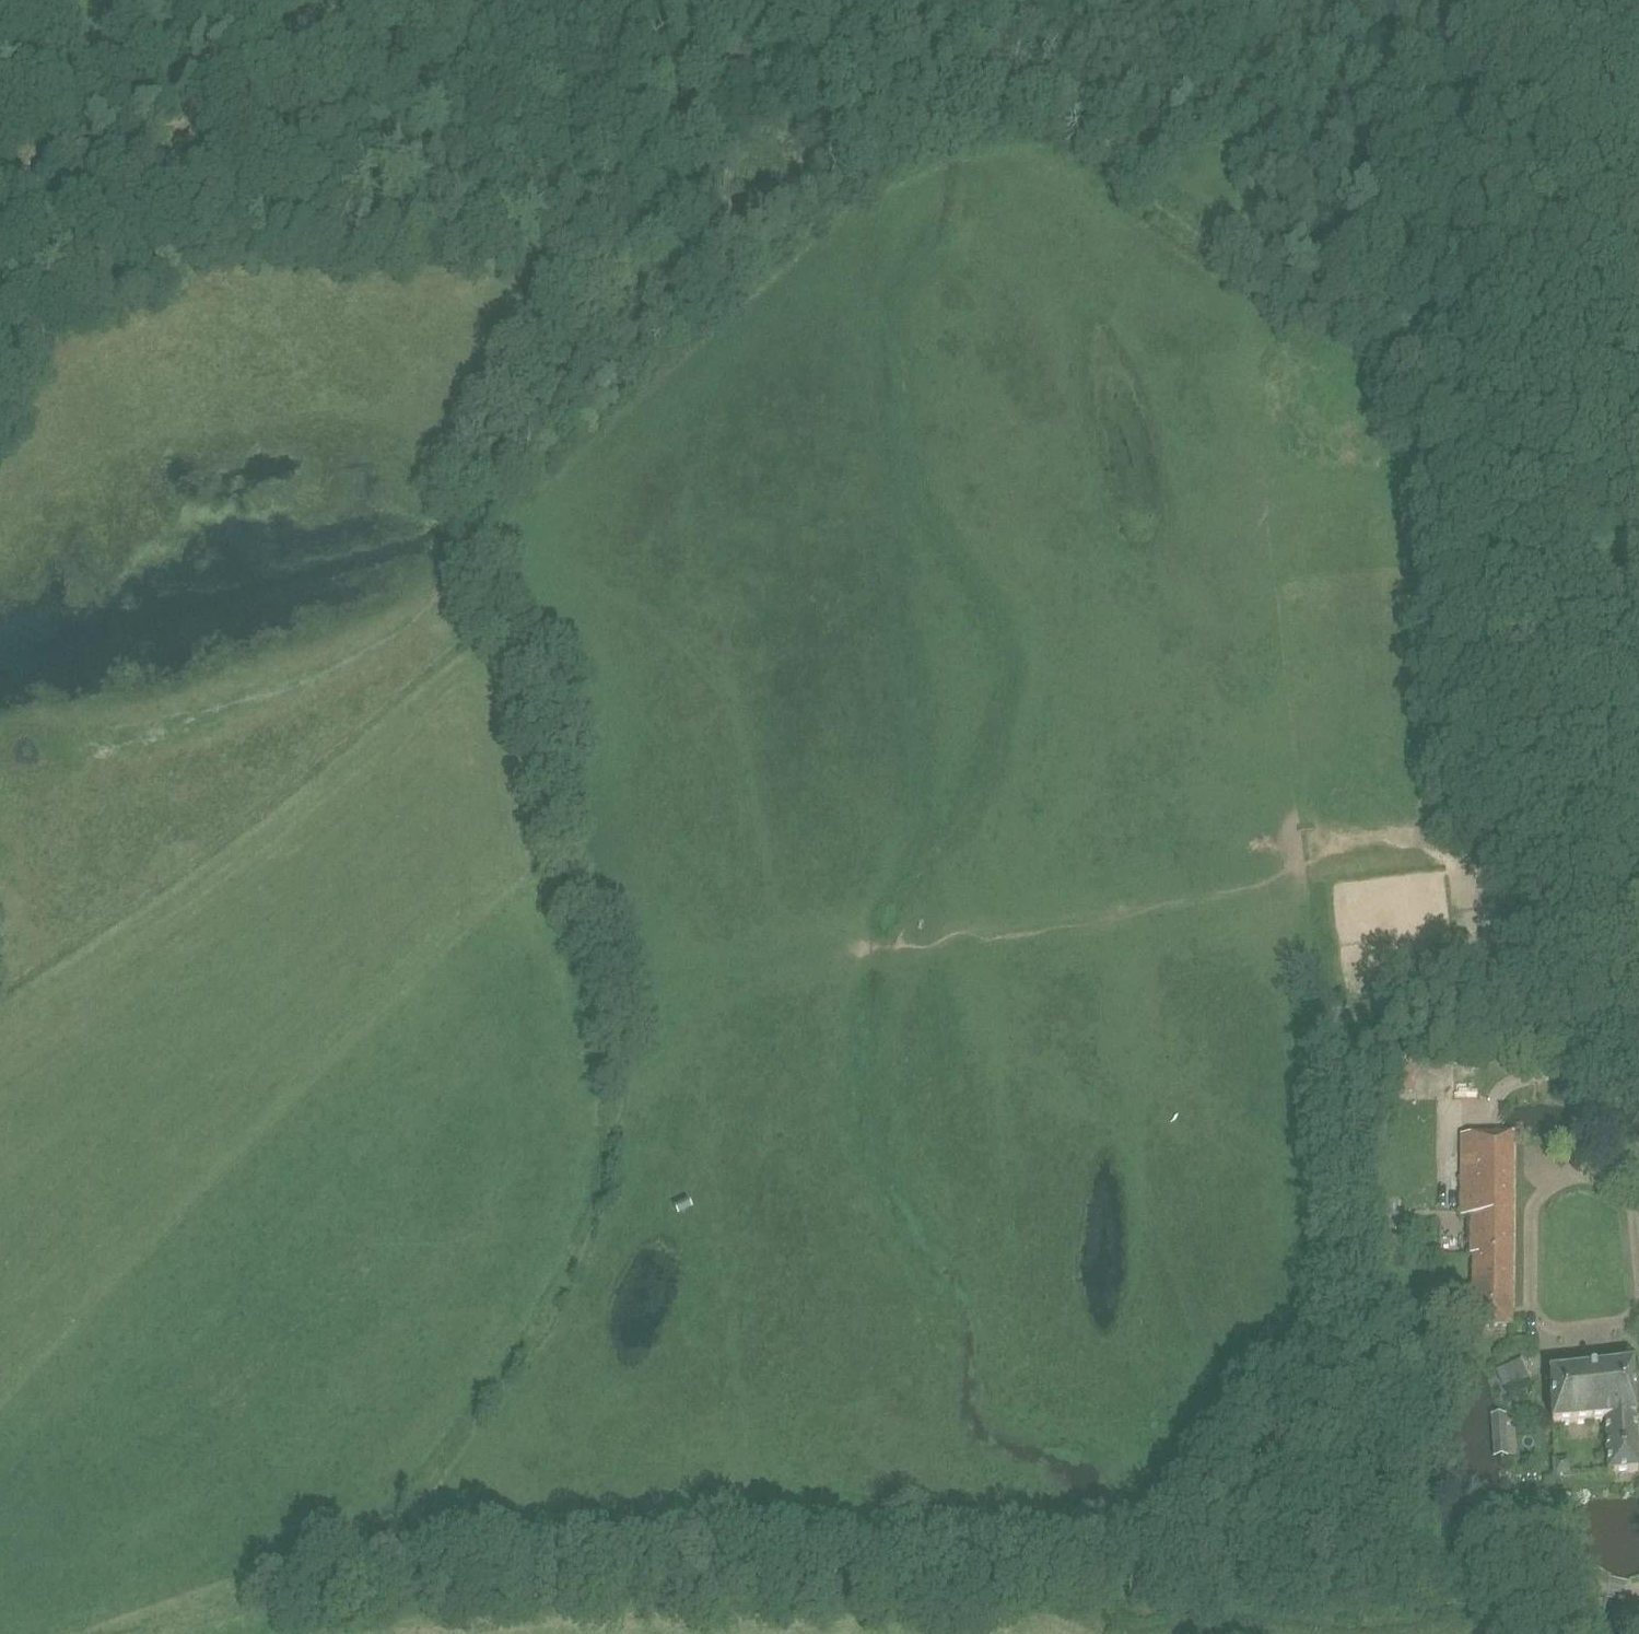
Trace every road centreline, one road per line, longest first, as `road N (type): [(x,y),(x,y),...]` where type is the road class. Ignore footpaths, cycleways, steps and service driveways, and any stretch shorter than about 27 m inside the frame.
road 1 (track): [(1638,1076),(1576,1078),(1532,0)]
road 2 (unclassified): [(0,232),(126,0)]

